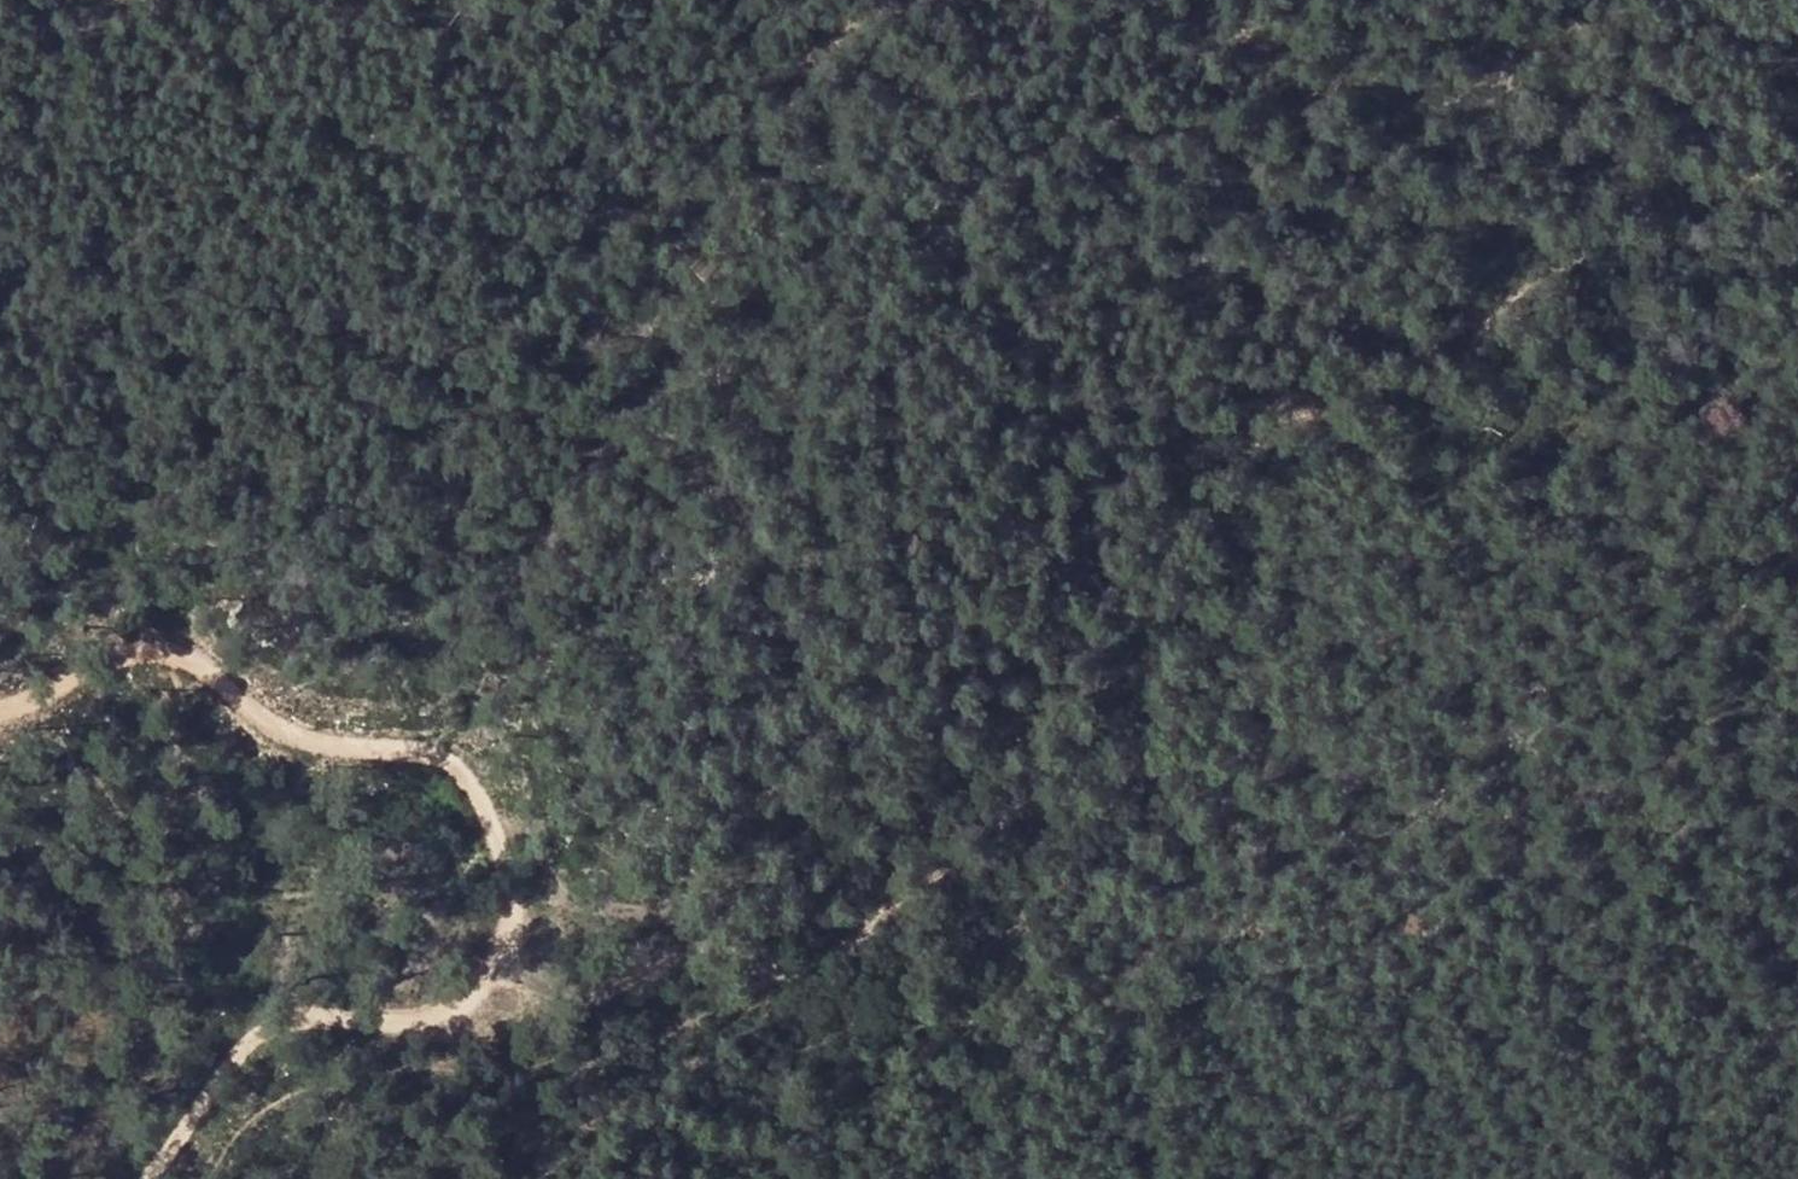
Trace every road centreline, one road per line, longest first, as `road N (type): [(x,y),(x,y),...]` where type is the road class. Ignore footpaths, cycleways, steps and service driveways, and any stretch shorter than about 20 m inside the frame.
road 1 (track): [(141,1178),(330,1006),(415,1025),(484,990),(511,908),(505,781),(443,745),(283,739),(231,665),(162,656),(30,702),(0,700)]

